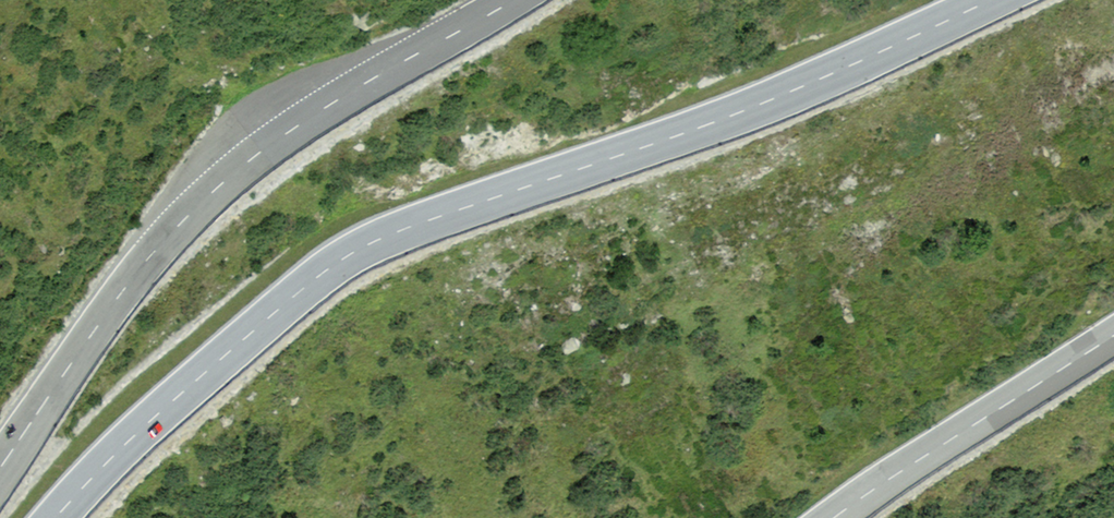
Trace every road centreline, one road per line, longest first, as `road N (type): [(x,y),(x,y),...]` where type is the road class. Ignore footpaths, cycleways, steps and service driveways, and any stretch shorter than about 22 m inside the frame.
road 1 (primary): [(991,0),(757,106),(360,248),(154,417),(54,517)]
road 2 (primary): [(0,468),(121,294),(207,198),(307,121),(512,0)]
road 3 (primary): [(834,517),(1113,334)]

